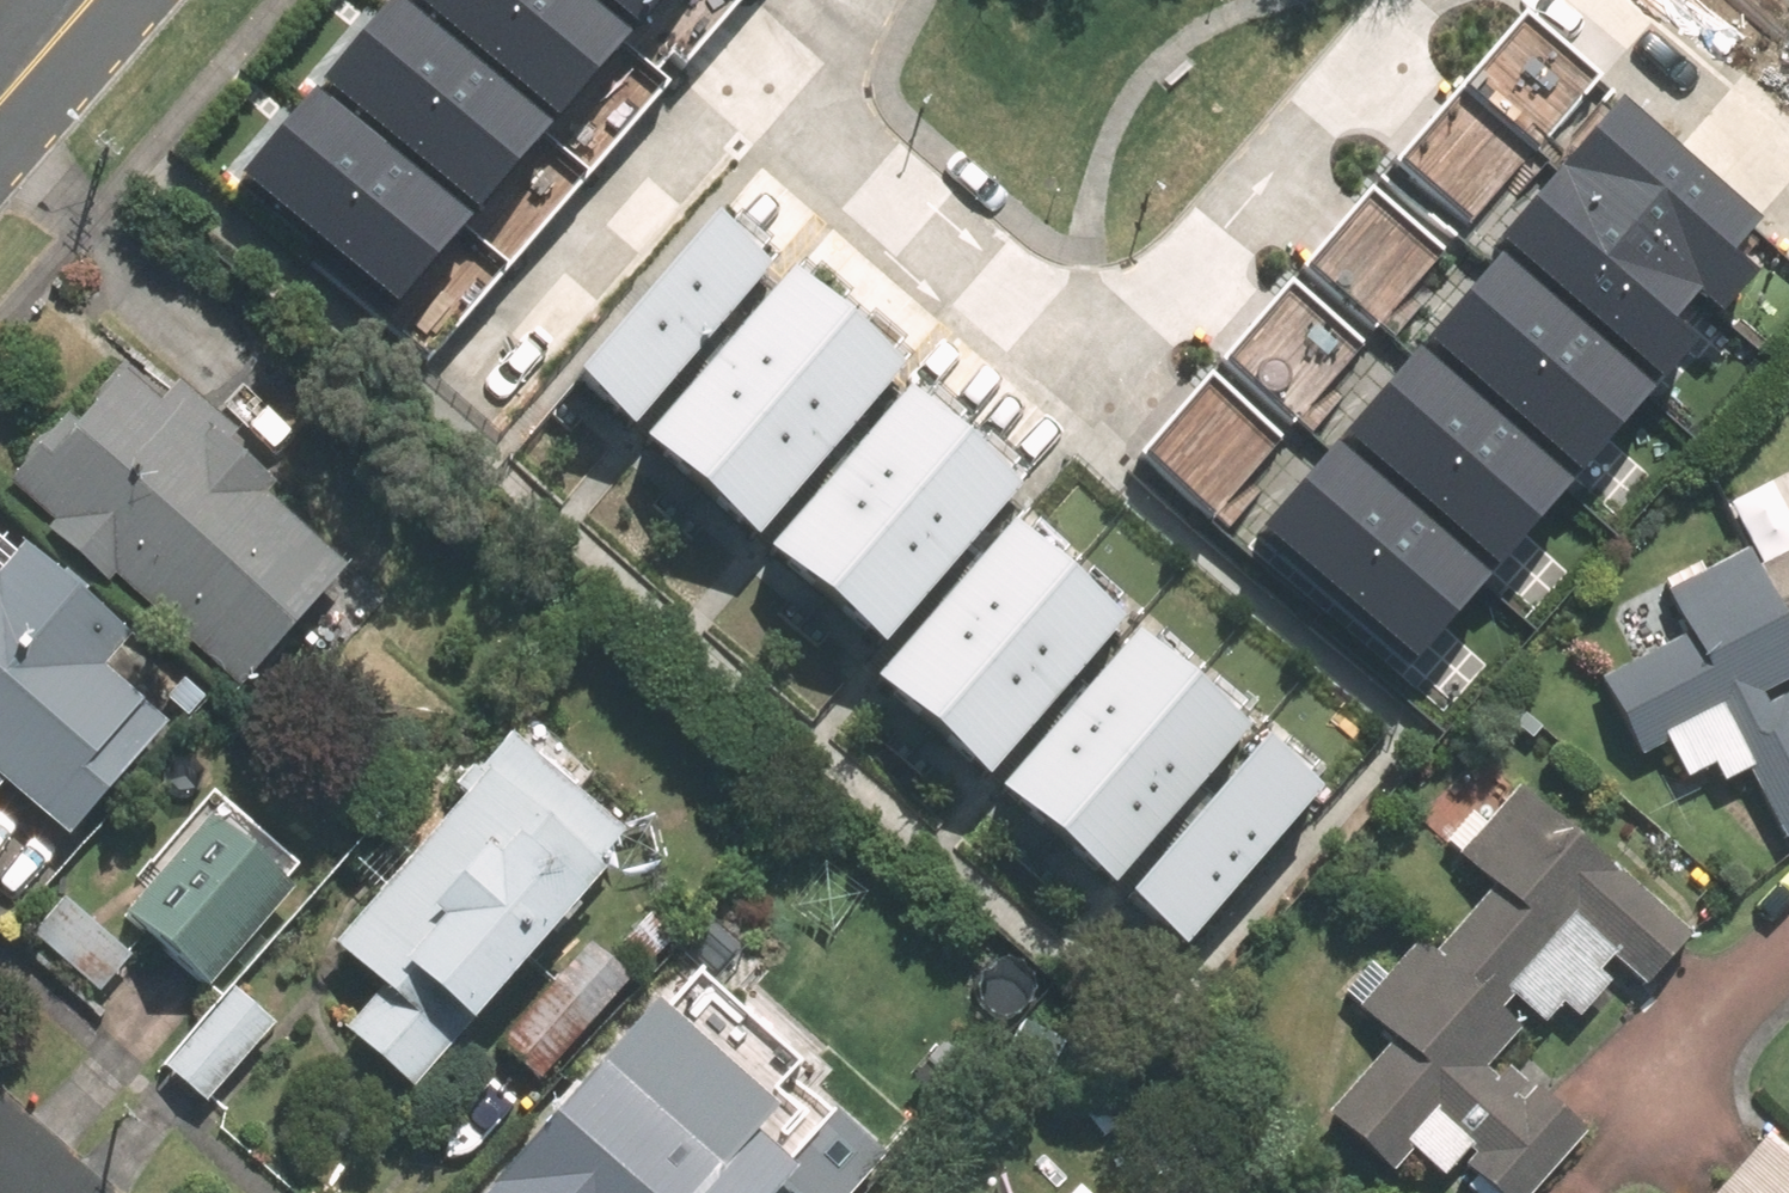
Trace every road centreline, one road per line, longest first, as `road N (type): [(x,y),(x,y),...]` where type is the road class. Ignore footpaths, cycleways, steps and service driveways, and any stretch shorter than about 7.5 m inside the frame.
road 1 (residential): [(831,0),(815,77),(828,141),(979,274),(1060,323),(1140,317),(1187,278),(1427,0)]
road 2 (tertiary): [(92,0),(0,106)]

